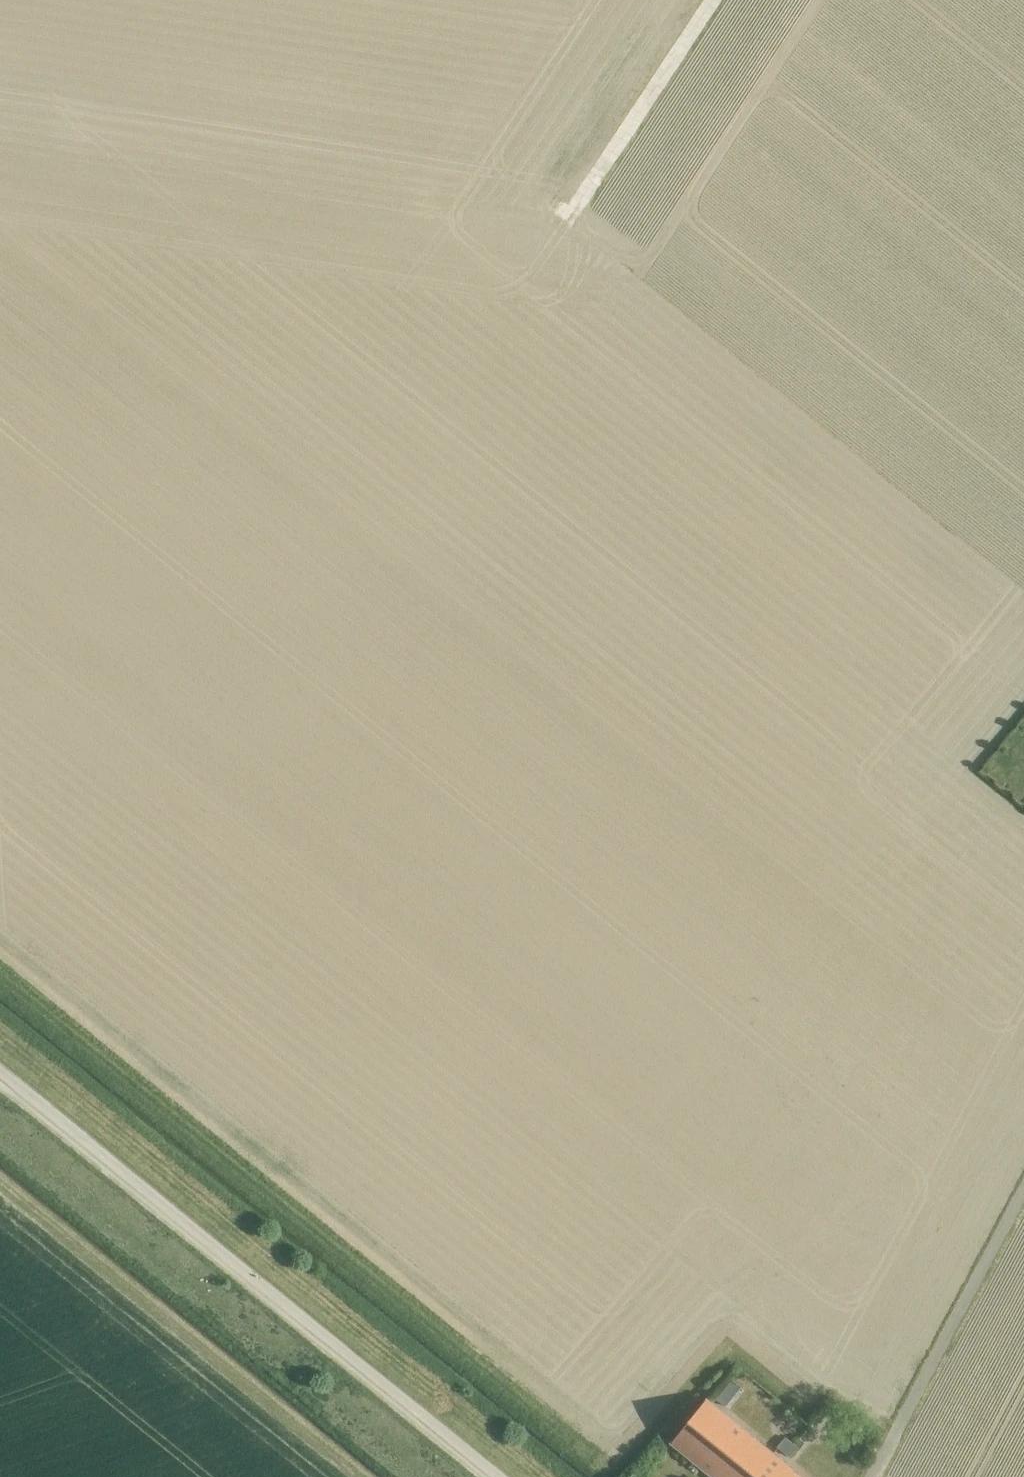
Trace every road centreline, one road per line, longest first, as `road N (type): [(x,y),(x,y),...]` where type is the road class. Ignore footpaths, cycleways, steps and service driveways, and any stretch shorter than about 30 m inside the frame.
road 1 (unclassified): [(490,1476),(18,1093)]
road 2 (unclassified): [(872,1476),(1023,1188)]

